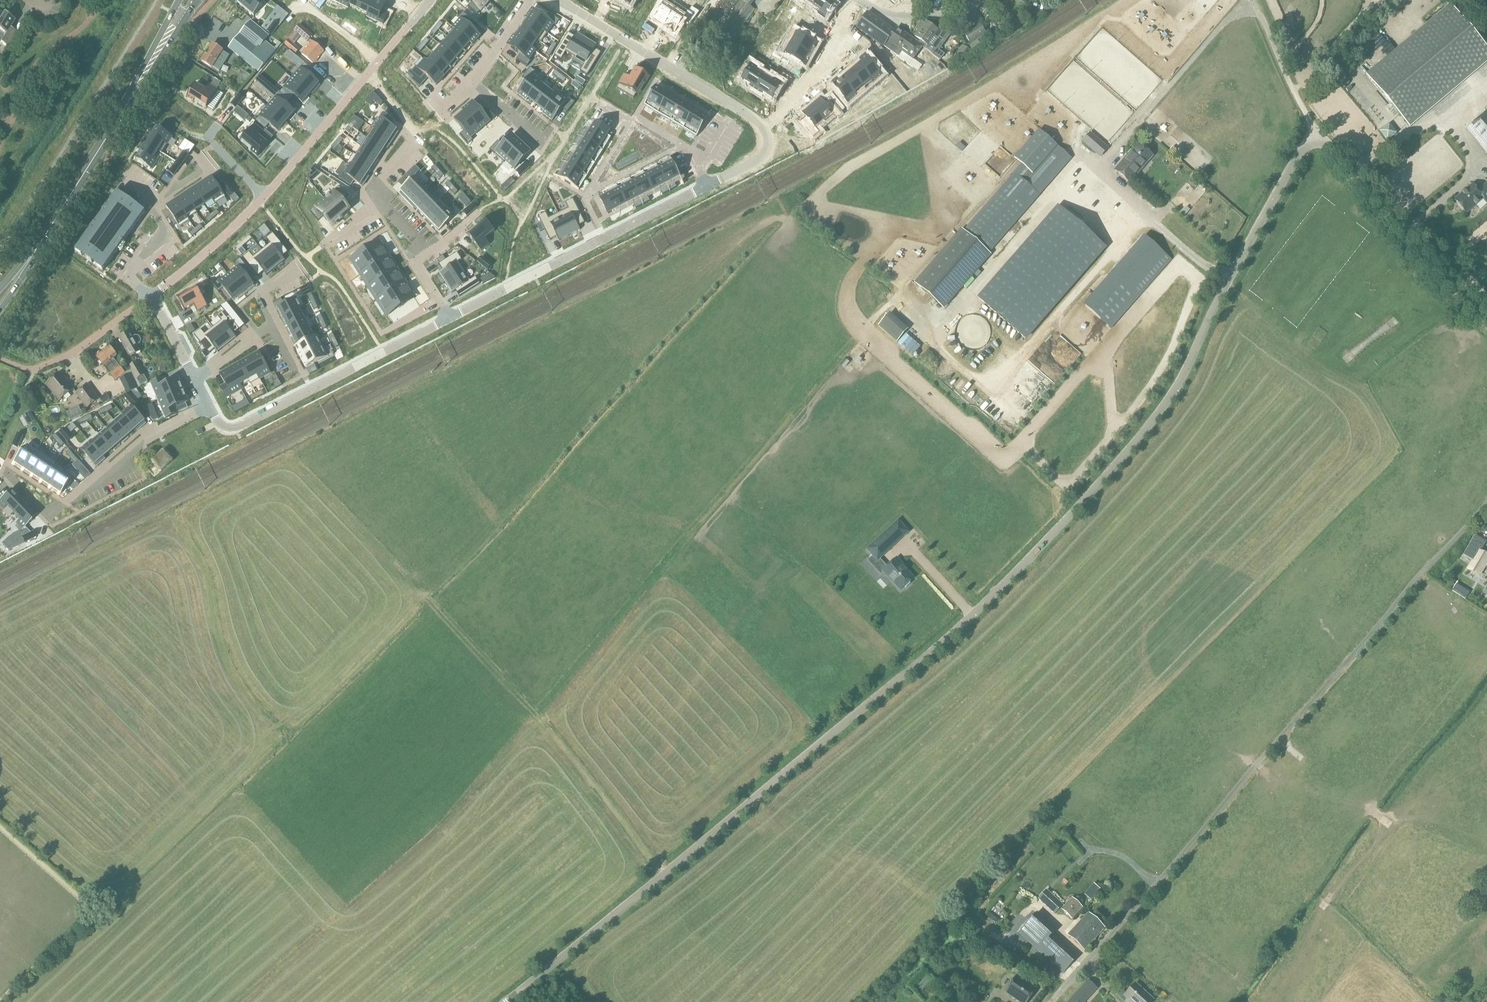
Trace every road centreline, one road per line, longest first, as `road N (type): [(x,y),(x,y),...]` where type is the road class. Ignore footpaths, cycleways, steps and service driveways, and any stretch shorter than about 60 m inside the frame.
road 1 (unclassified): [(507,1001),(933,651),(1080,510),(1172,408),(1229,283),(1316,134)]
road 2 (residential): [(707,188),(449,319)]
road 3 (residential): [(449,319),(235,428),(220,425),(210,405)]
road 4 (primary): [(21,270),(165,37)]
road 5 (residential): [(210,405),(145,439),(46,514),(3,470)]
road 6 (unclassified): [(1486,319),(1316,134)]
road 7 (residential): [(559,0),(765,128)]
road 8 (unclassified): [(0,360),(27,369),(50,364),(151,297)]
road 9 (residential): [(765,128),(809,83),(859,0)]
road 10 (residential): [(151,297),(265,196)]
road 11 (residential): [(590,190),(641,114),(683,144)]
road 12 (residential): [(151,297),(127,277),(168,230),(155,208),(161,204)]
road 13 (residential): [(265,196),(346,102)]

